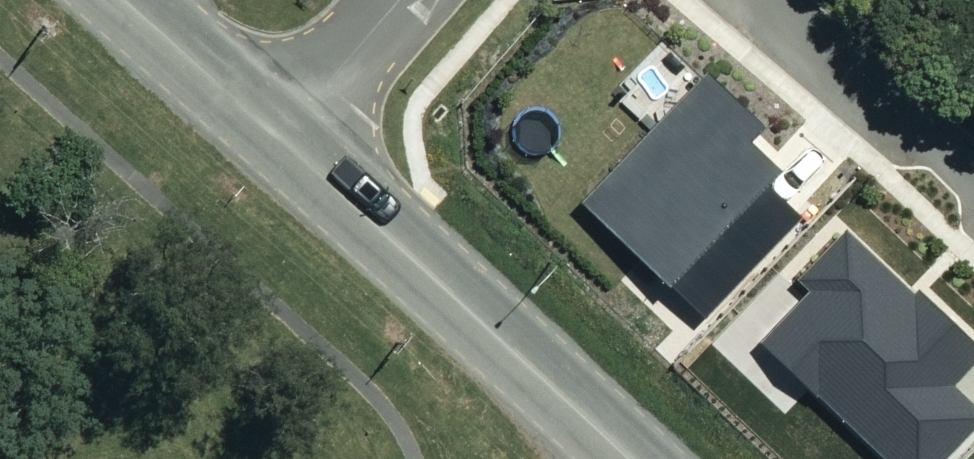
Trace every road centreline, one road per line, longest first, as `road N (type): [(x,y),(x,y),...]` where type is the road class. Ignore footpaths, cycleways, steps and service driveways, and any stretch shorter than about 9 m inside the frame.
road 1 (tertiary): [(280,136),(632,458)]
road 2 (residential): [(765,0),(973,181)]
road 3 (tertiary): [(124,0),(280,136)]
road 4 (residential): [(280,136),(397,0)]

